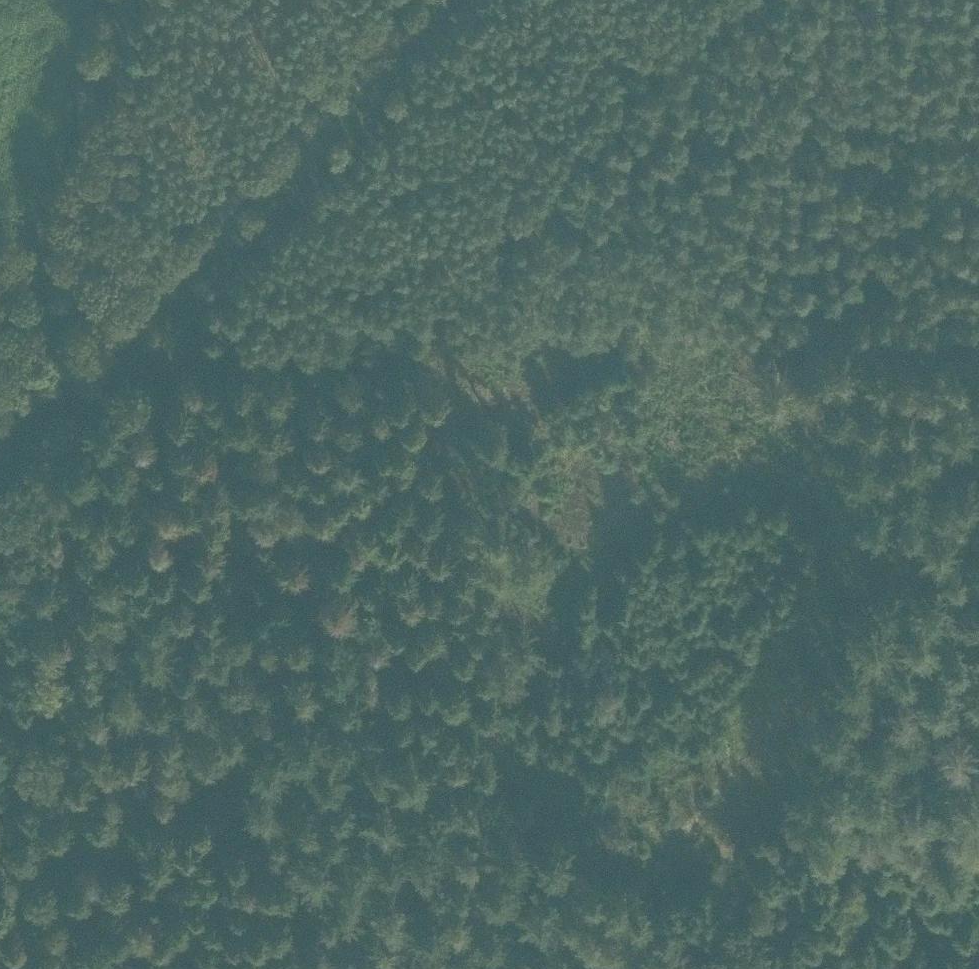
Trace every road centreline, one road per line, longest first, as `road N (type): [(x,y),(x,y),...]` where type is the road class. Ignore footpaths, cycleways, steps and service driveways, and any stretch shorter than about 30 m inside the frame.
road 1 (unclassified): [(0,421),(53,383),(440,0)]

